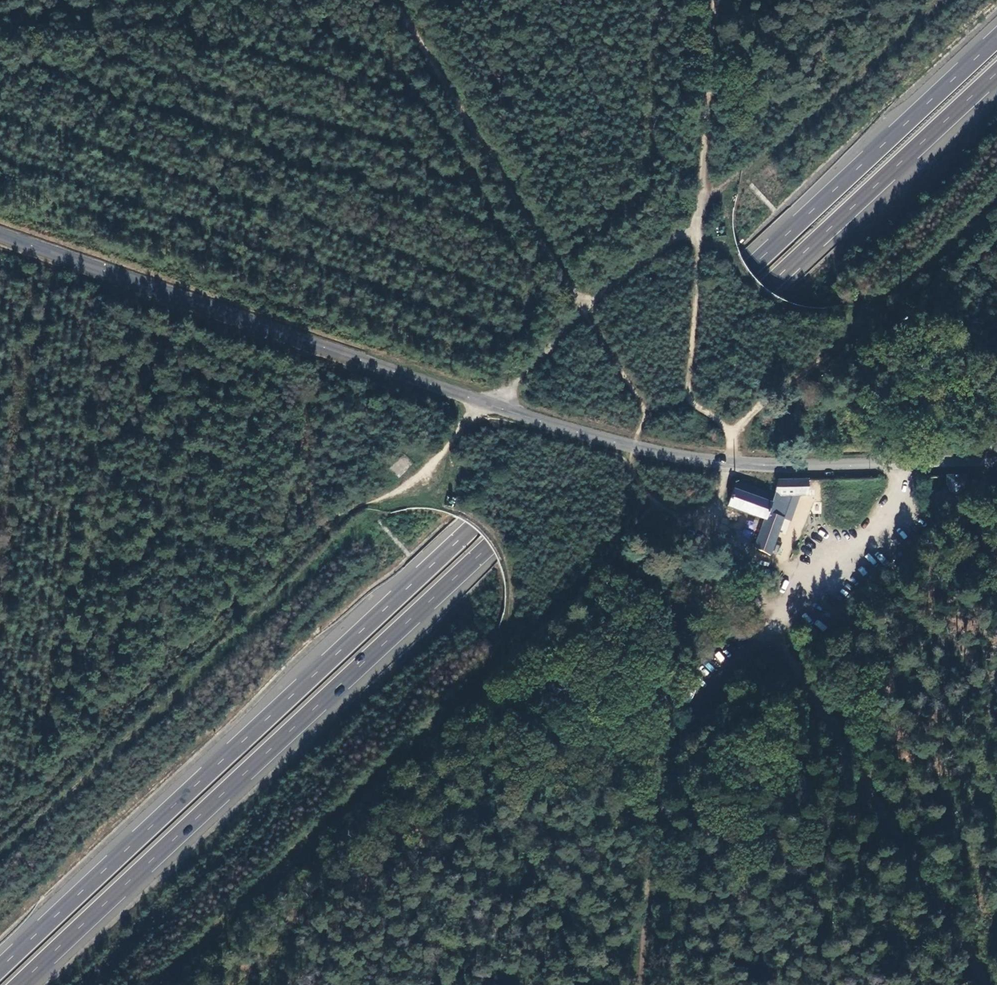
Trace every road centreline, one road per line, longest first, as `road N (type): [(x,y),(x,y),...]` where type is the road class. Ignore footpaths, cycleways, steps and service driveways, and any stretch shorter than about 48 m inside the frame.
road 1 (motorway): [(996,41),(0,971)]
road 2 (motorway): [(19,984),(996,74)]
road 3 (tertiary): [(996,463),(787,466),(632,446),(0,235)]
road 4 (track): [(0,827),(256,581),(338,517),(419,480),(583,312)]
road 5 (track): [(517,633),(150,984)]
road 6 (track): [(989,984),(775,621)]
road 7 (track): [(396,0),(583,312)]
road 8 (track): [(659,767),(636,984)]
road 9 (track): [(717,0),(701,213)]
road 10 (track): [(656,501),(517,633)]
road 11 (track): [(730,437),(856,325)]
road 12 (track): [(583,312),(701,213)]

